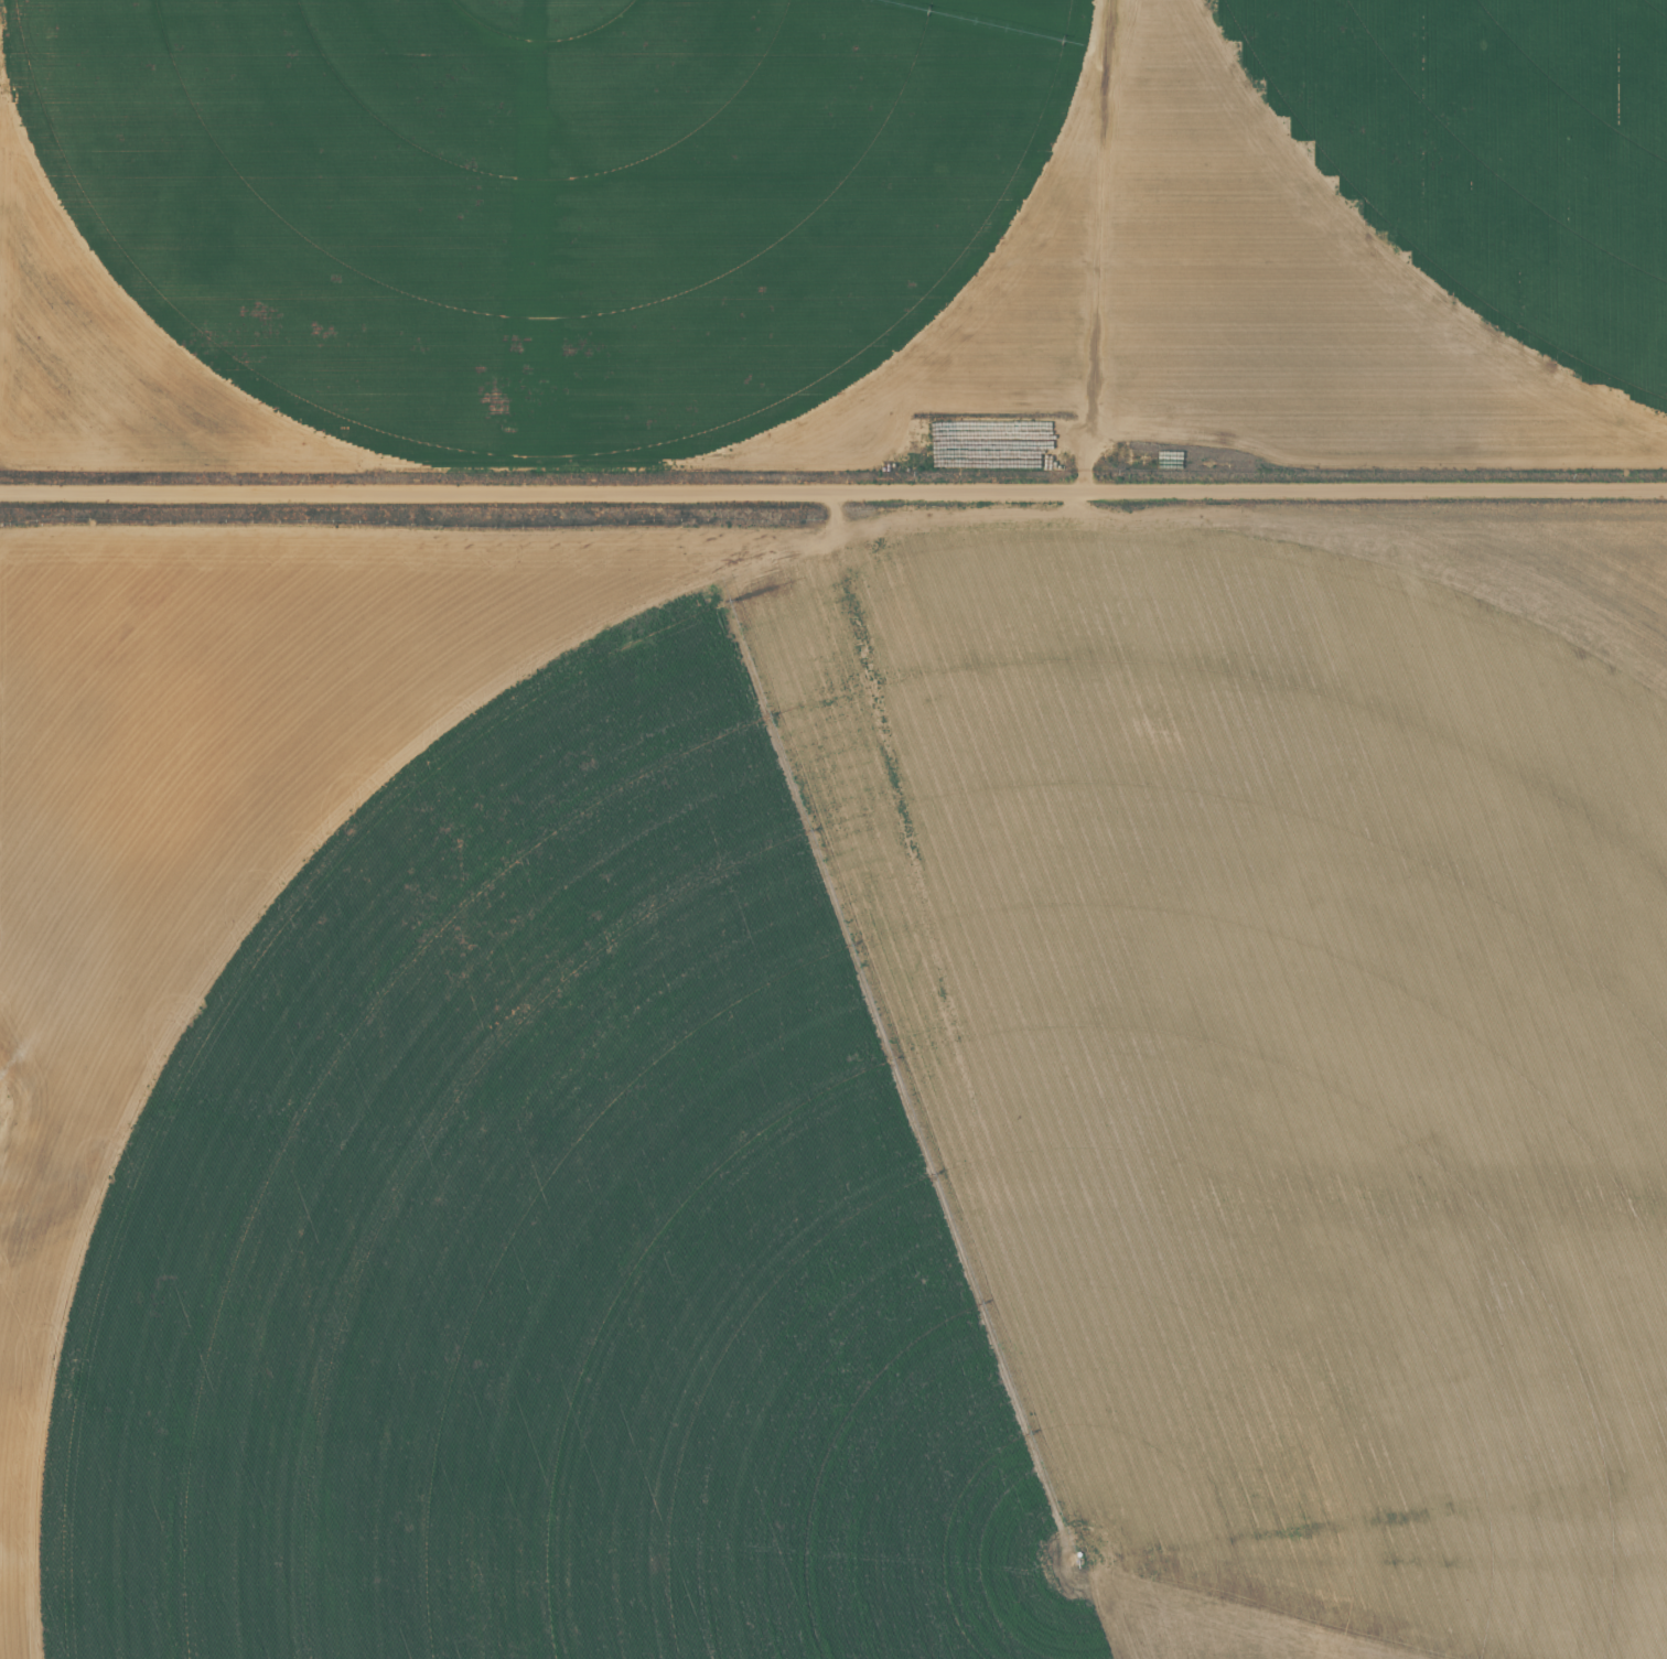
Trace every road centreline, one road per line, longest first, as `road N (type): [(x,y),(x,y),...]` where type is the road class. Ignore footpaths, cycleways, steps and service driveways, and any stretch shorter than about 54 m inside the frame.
road 1 (residential): [(1666,495),(0,497)]

